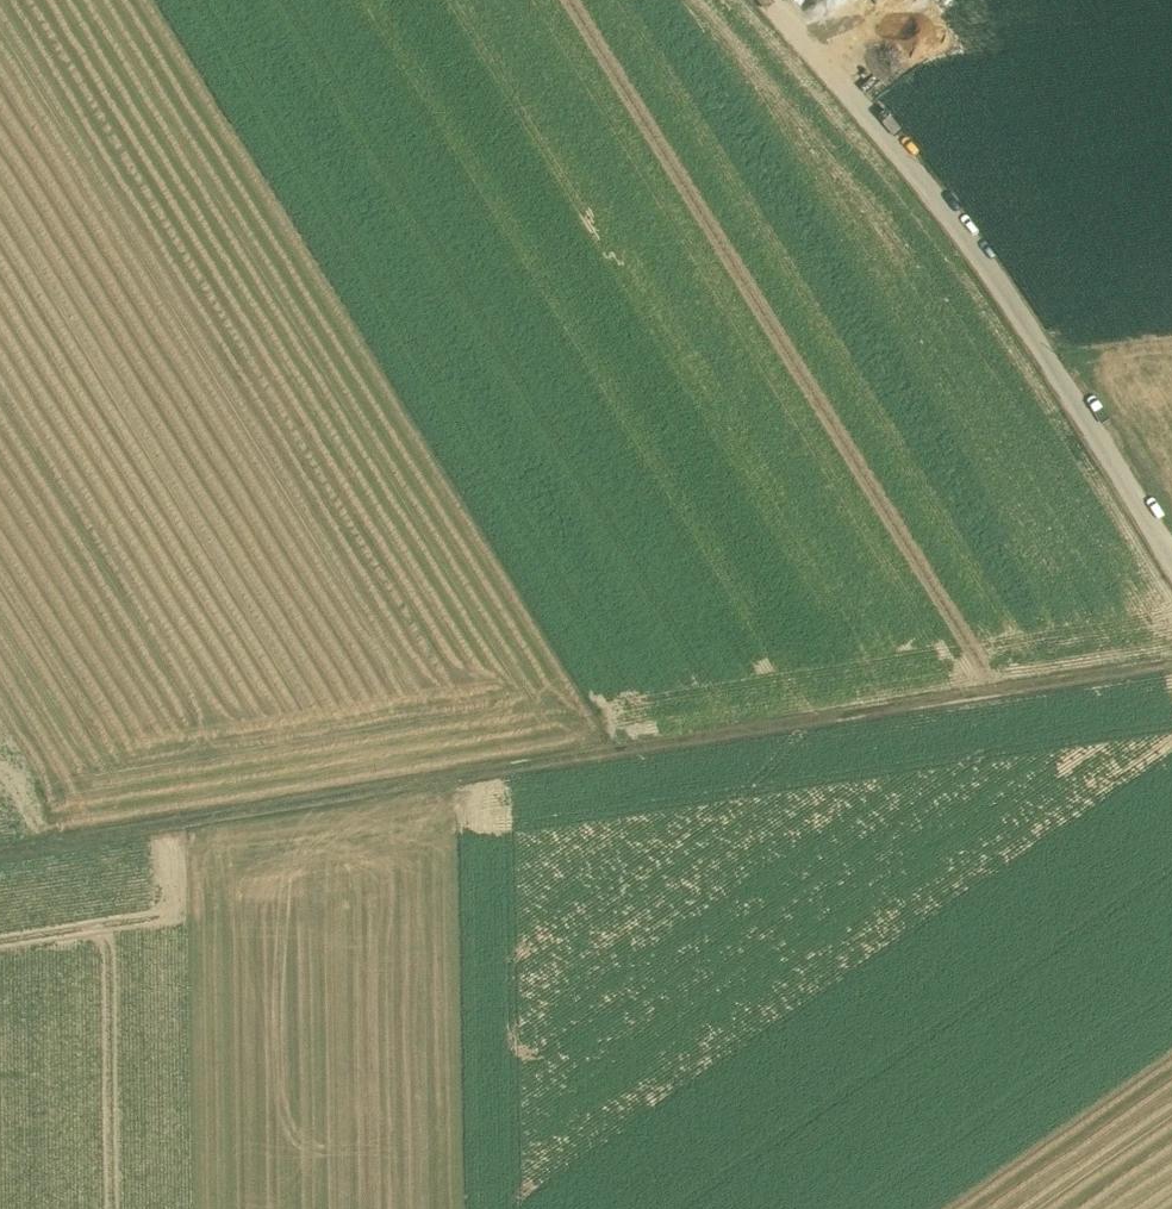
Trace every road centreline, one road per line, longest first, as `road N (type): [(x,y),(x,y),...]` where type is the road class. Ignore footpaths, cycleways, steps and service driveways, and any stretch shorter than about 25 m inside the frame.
road 1 (track): [(1171,670),(0,859)]
road 2 (tertiary): [(1171,562),(988,261),(771,0)]

